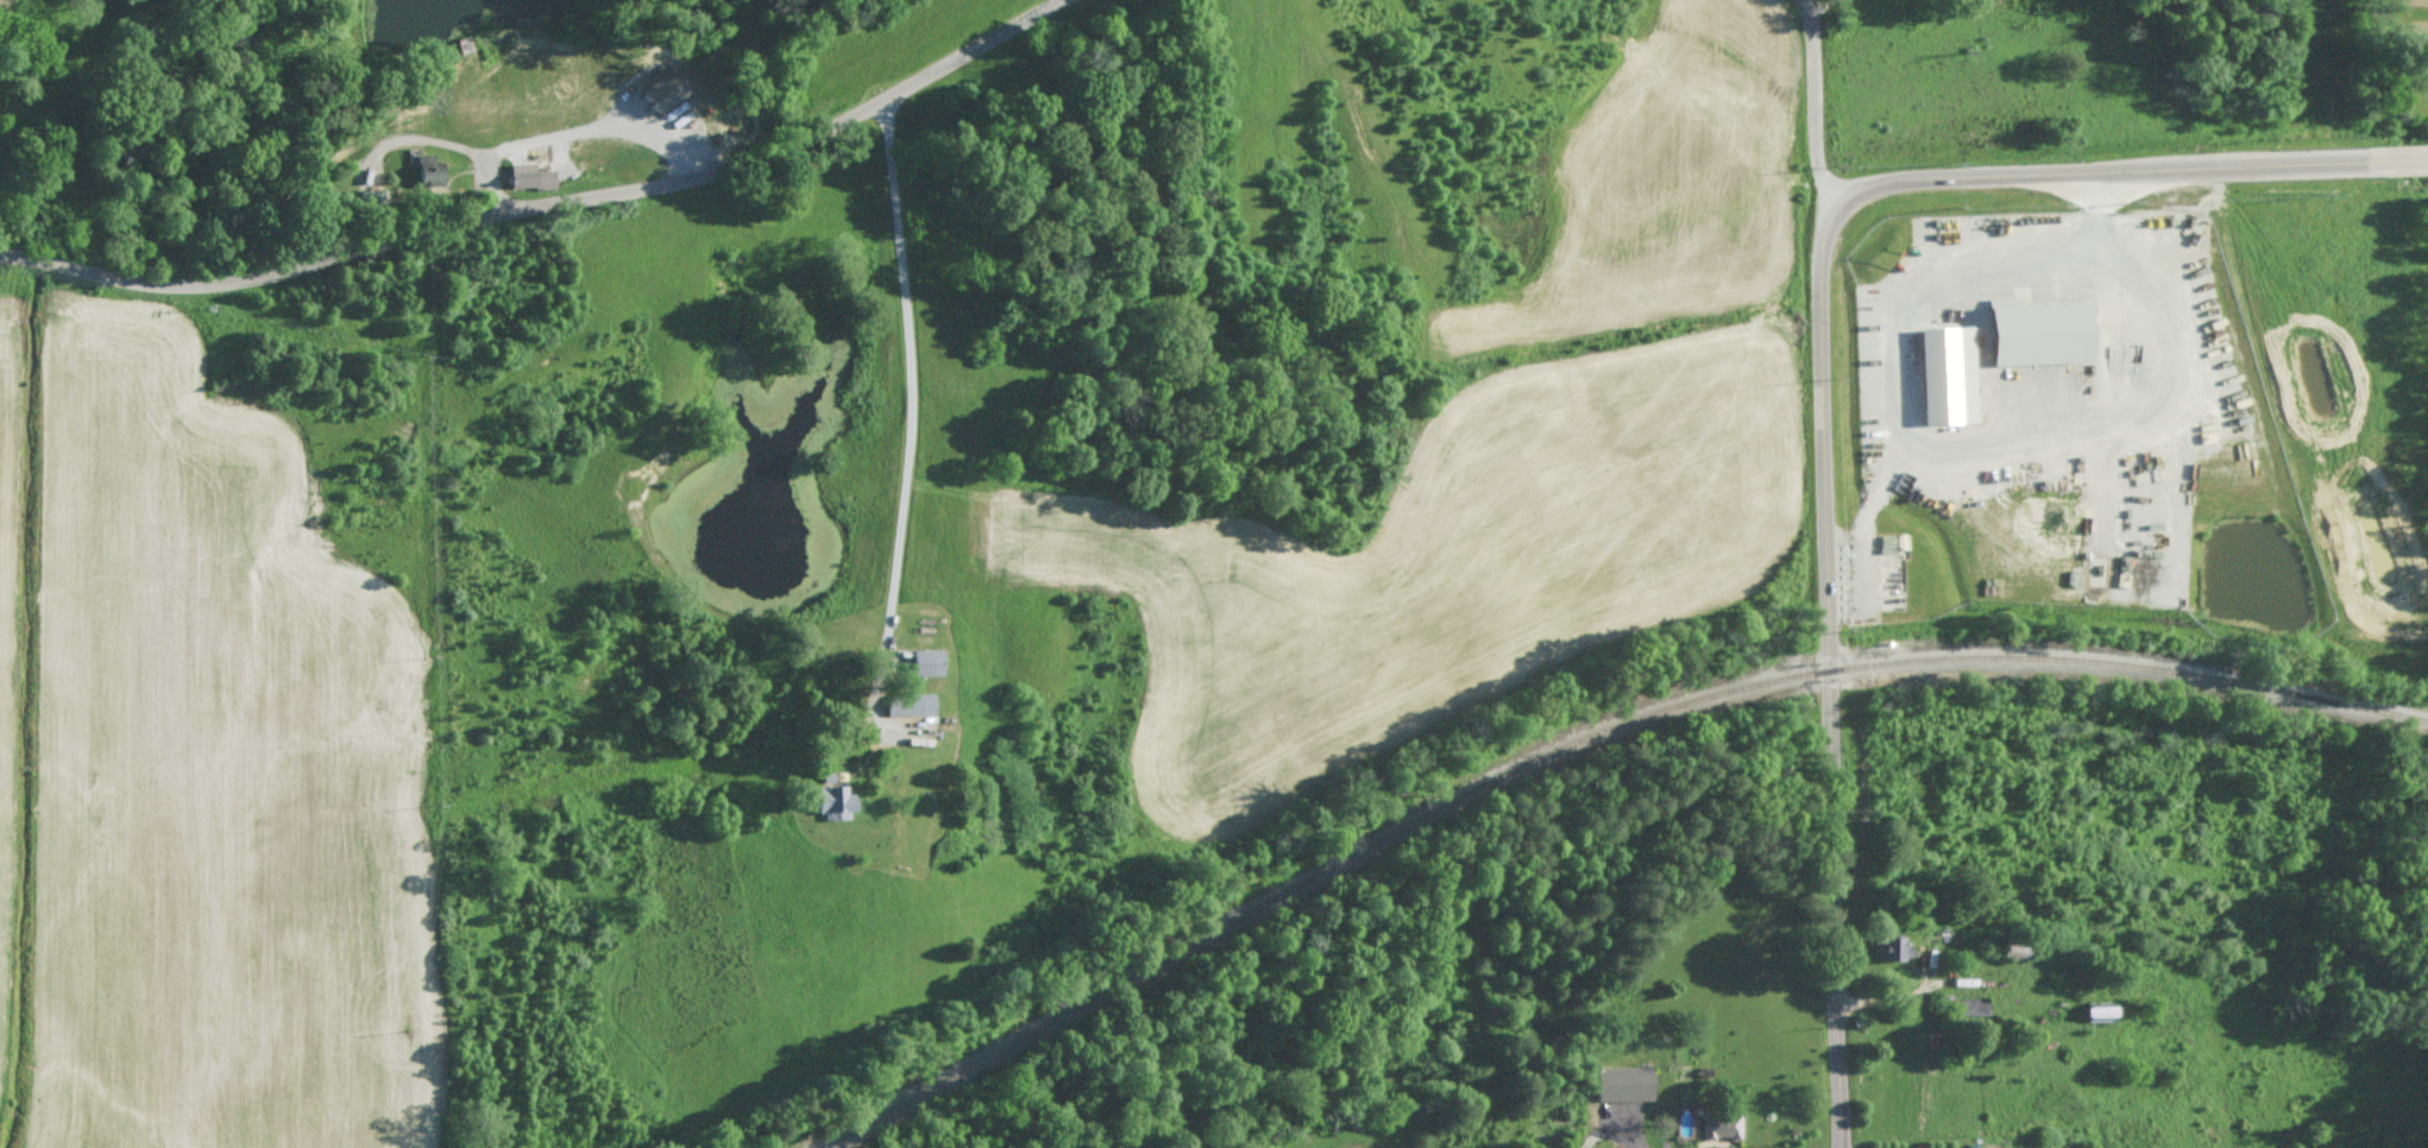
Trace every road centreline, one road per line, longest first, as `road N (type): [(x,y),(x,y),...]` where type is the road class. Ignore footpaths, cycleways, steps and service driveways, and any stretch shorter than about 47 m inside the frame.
road 1 (primary): [(2369,158),(1894,177),(1851,194),(1829,221),(1819,284),(1846,1147)]
road 2 (residential): [(0,258),(159,285),(247,282),(482,214),(737,164),(895,96),(1056,0)]
road 3 (residential): [(1801,0),(1813,132),(1838,204)]

